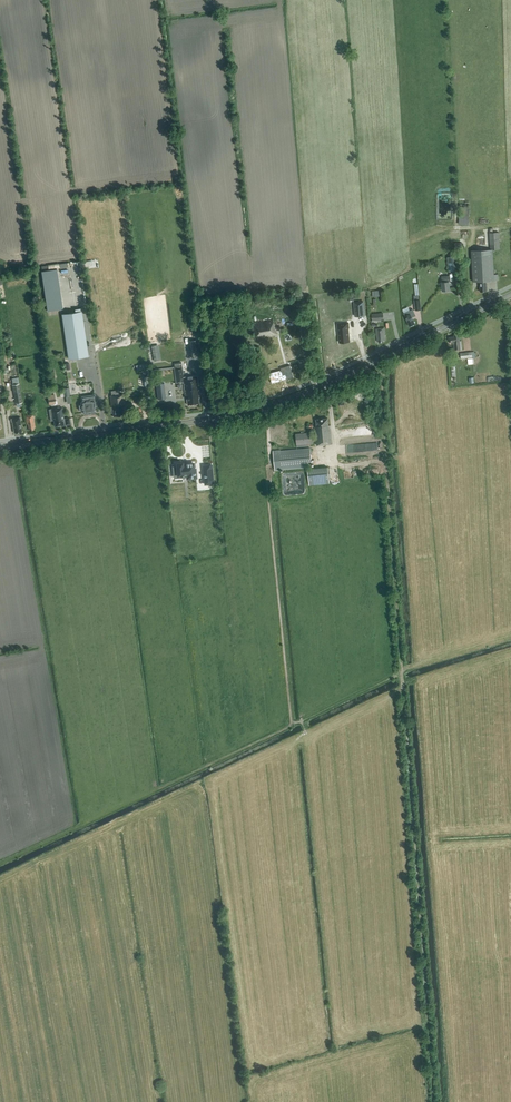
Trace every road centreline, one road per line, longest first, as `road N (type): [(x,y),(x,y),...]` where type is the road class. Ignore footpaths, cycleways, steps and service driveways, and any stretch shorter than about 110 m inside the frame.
road 1 (track): [(376,360),(435,1101)]
road 2 (tertiary): [(0,450),(245,413),(317,388),(510,295)]

